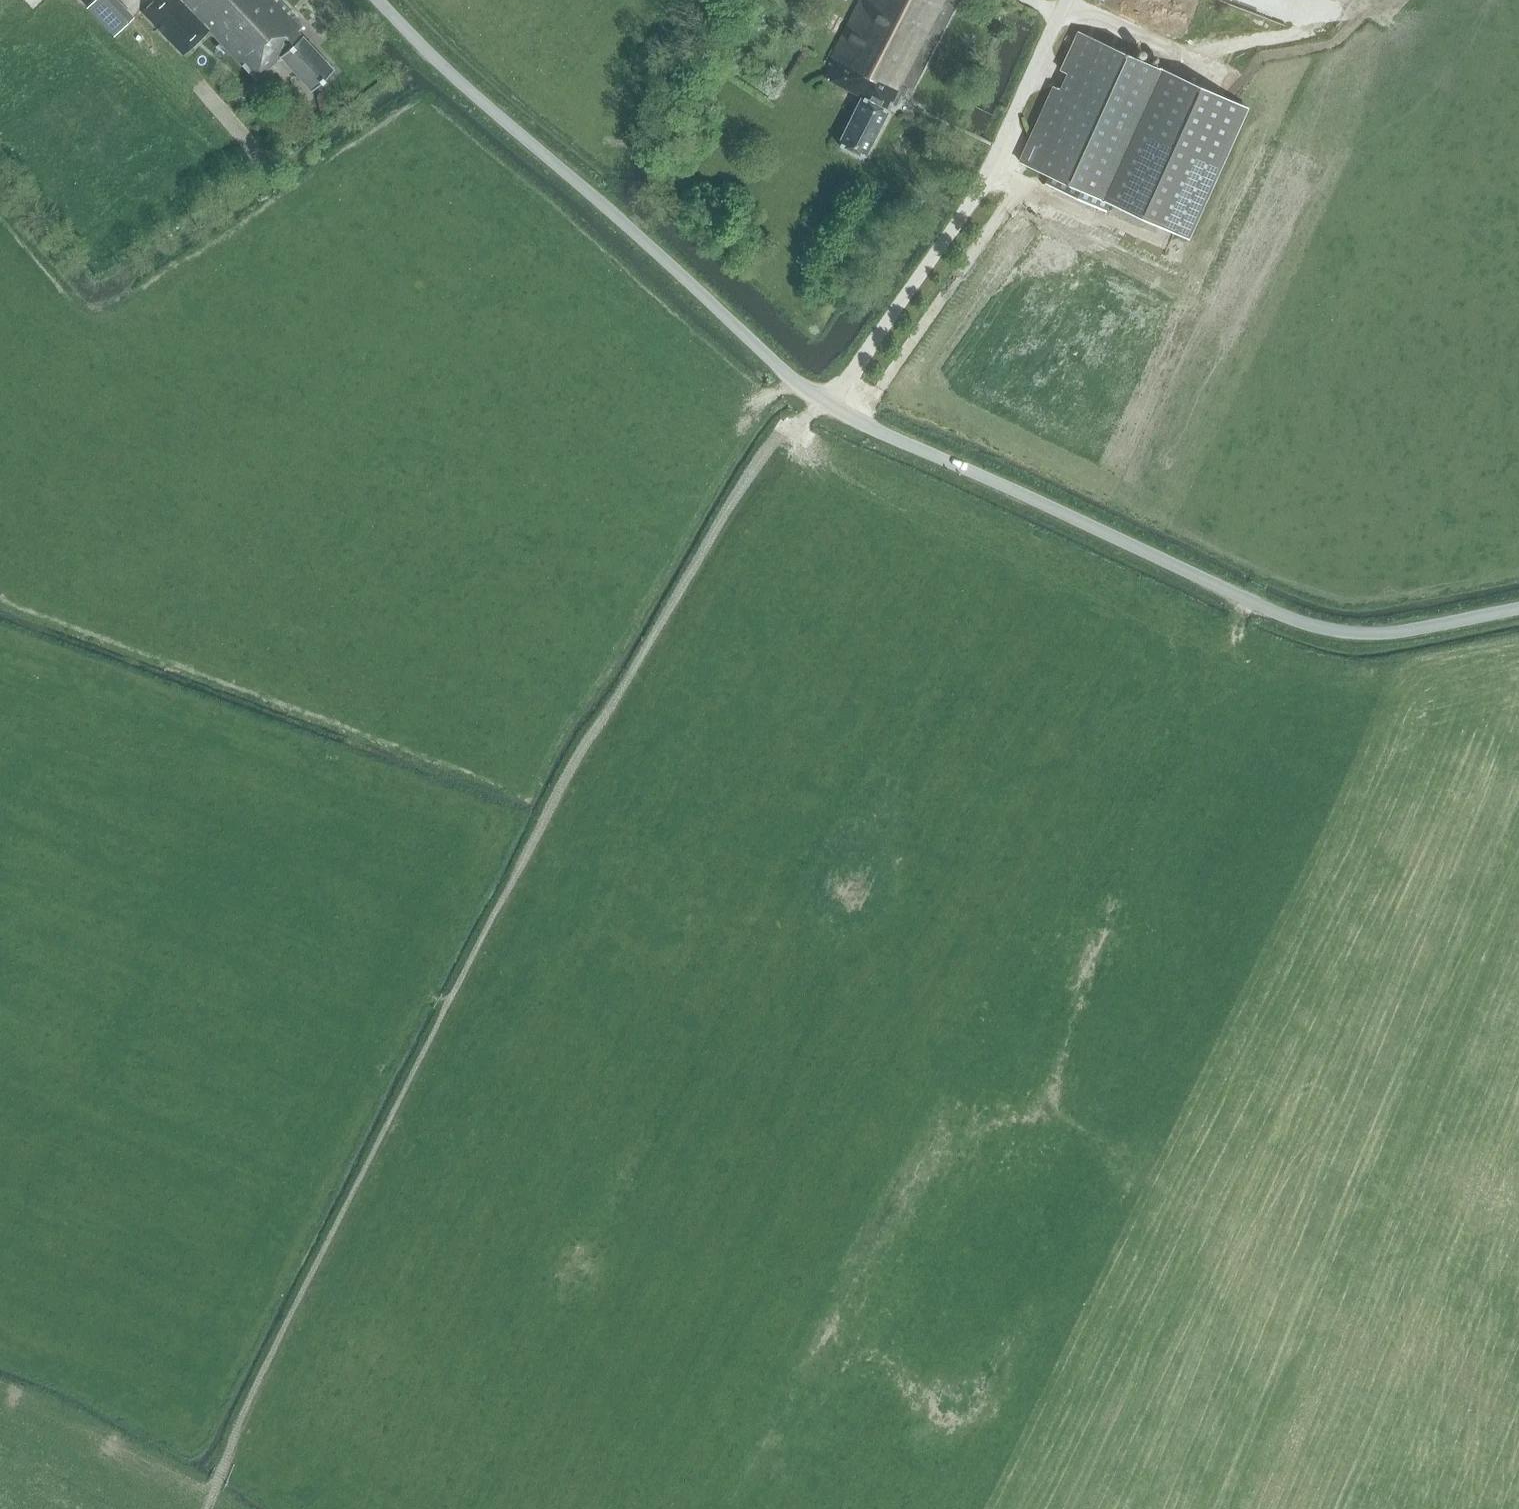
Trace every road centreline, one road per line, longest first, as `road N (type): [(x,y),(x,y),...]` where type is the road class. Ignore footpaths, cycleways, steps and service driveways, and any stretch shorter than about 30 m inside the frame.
road 1 (unclassified): [(1518,610),(1322,647),(1008,508),(818,399),(378,0)]

